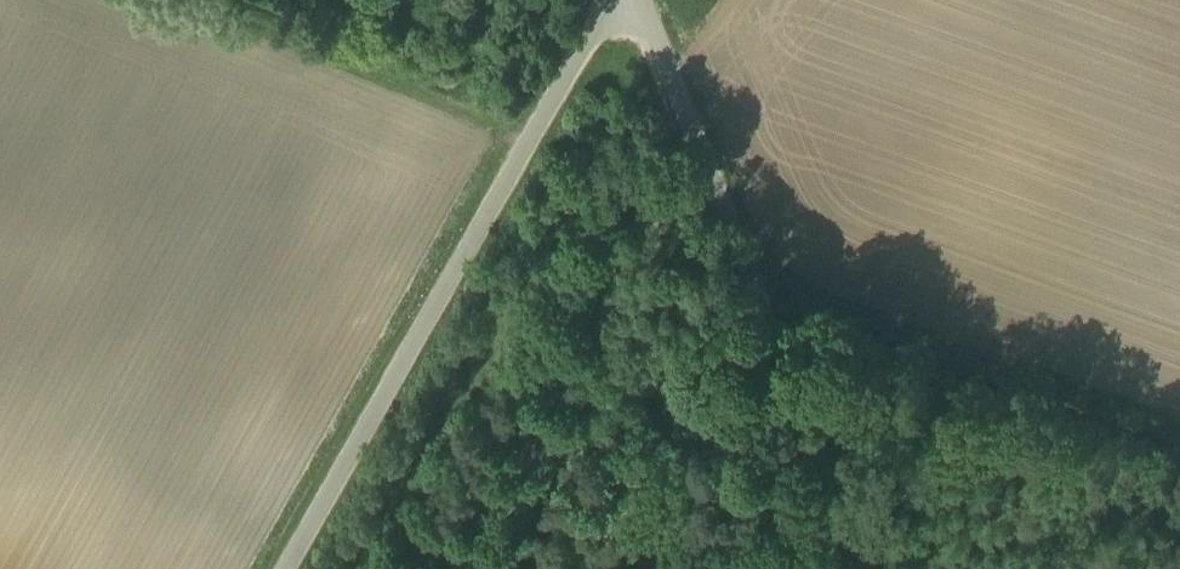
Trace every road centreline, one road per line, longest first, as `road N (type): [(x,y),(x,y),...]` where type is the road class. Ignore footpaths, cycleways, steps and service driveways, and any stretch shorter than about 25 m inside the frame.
road 1 (unclassified): [(603,0),(308,568)]
road 2 (unclassified): [(645,0),(870,568)]
road 3 (track): [(701,130),(454,568)]

